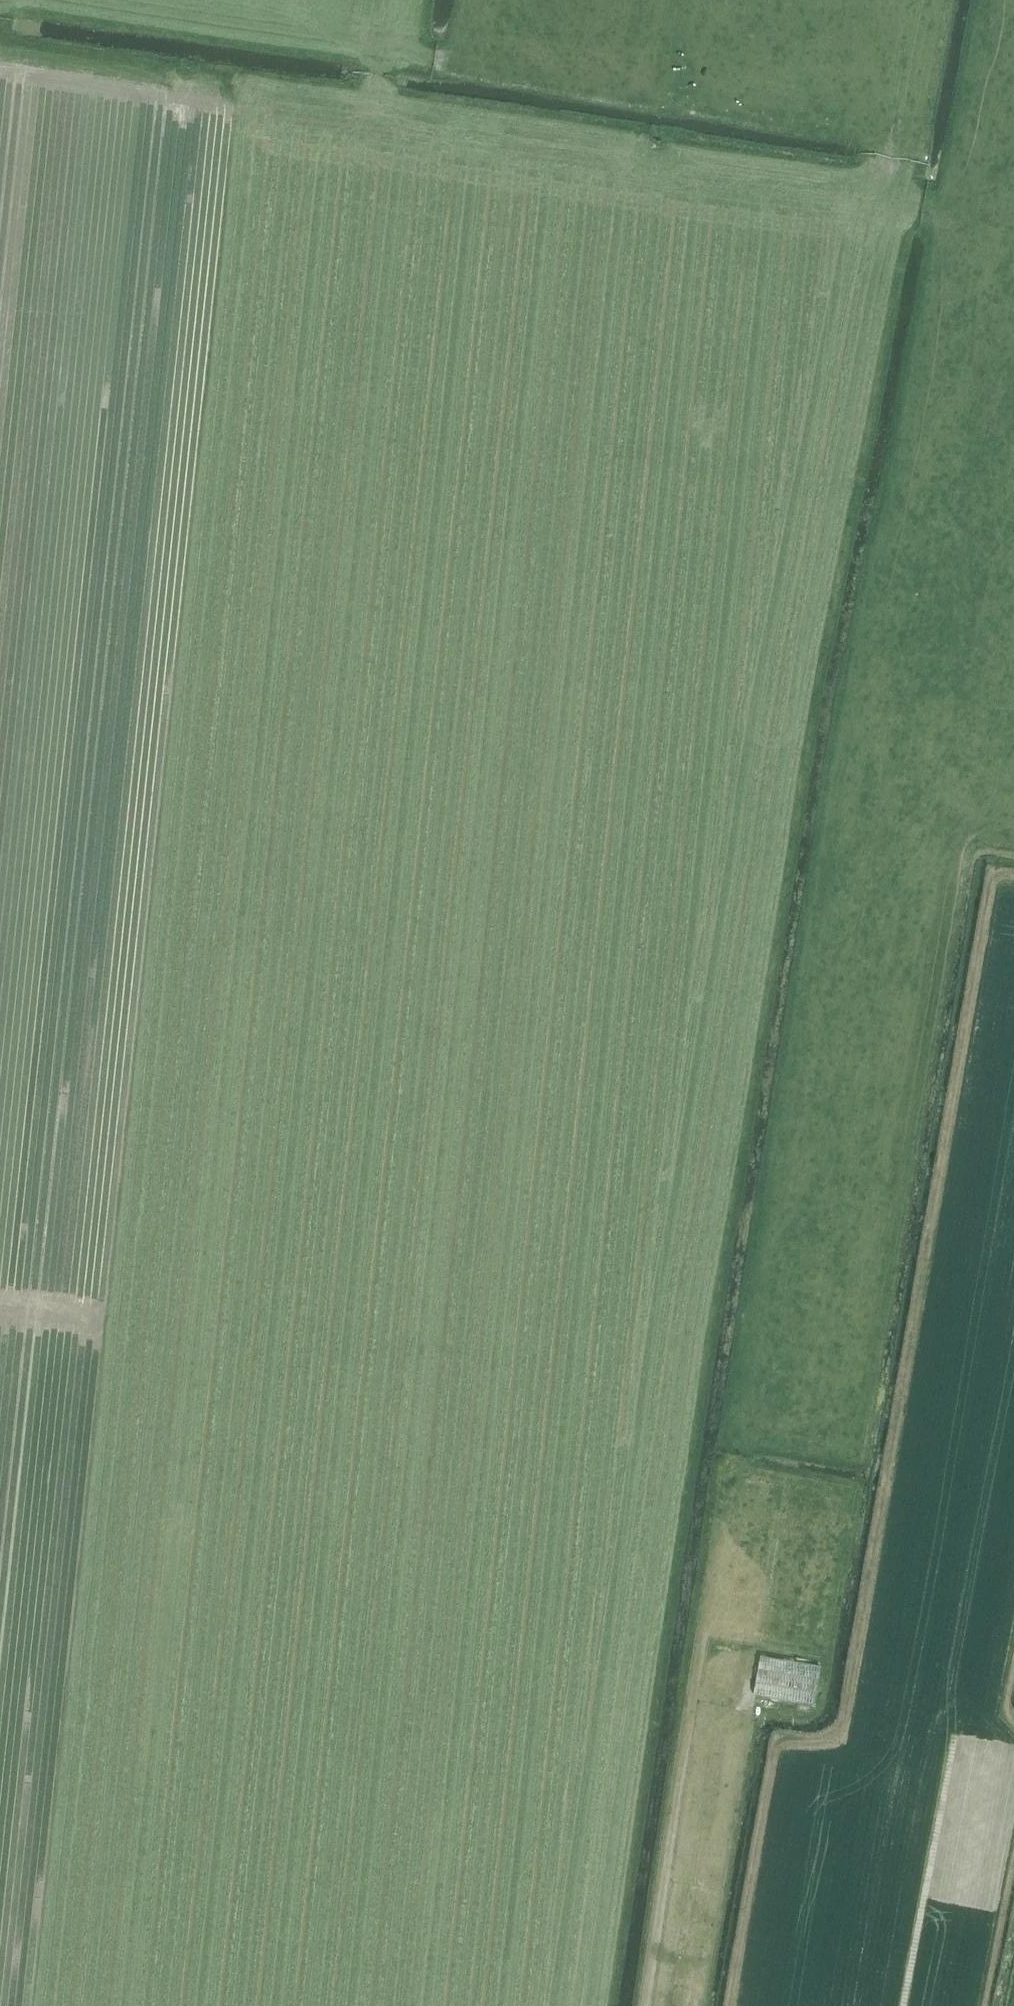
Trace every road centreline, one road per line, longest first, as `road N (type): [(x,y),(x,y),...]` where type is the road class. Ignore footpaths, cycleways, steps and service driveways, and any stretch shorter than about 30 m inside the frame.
road 1 (track): [(388,0),(350,301)]
road 2 (track): [(955,1736),(903,2005)]

